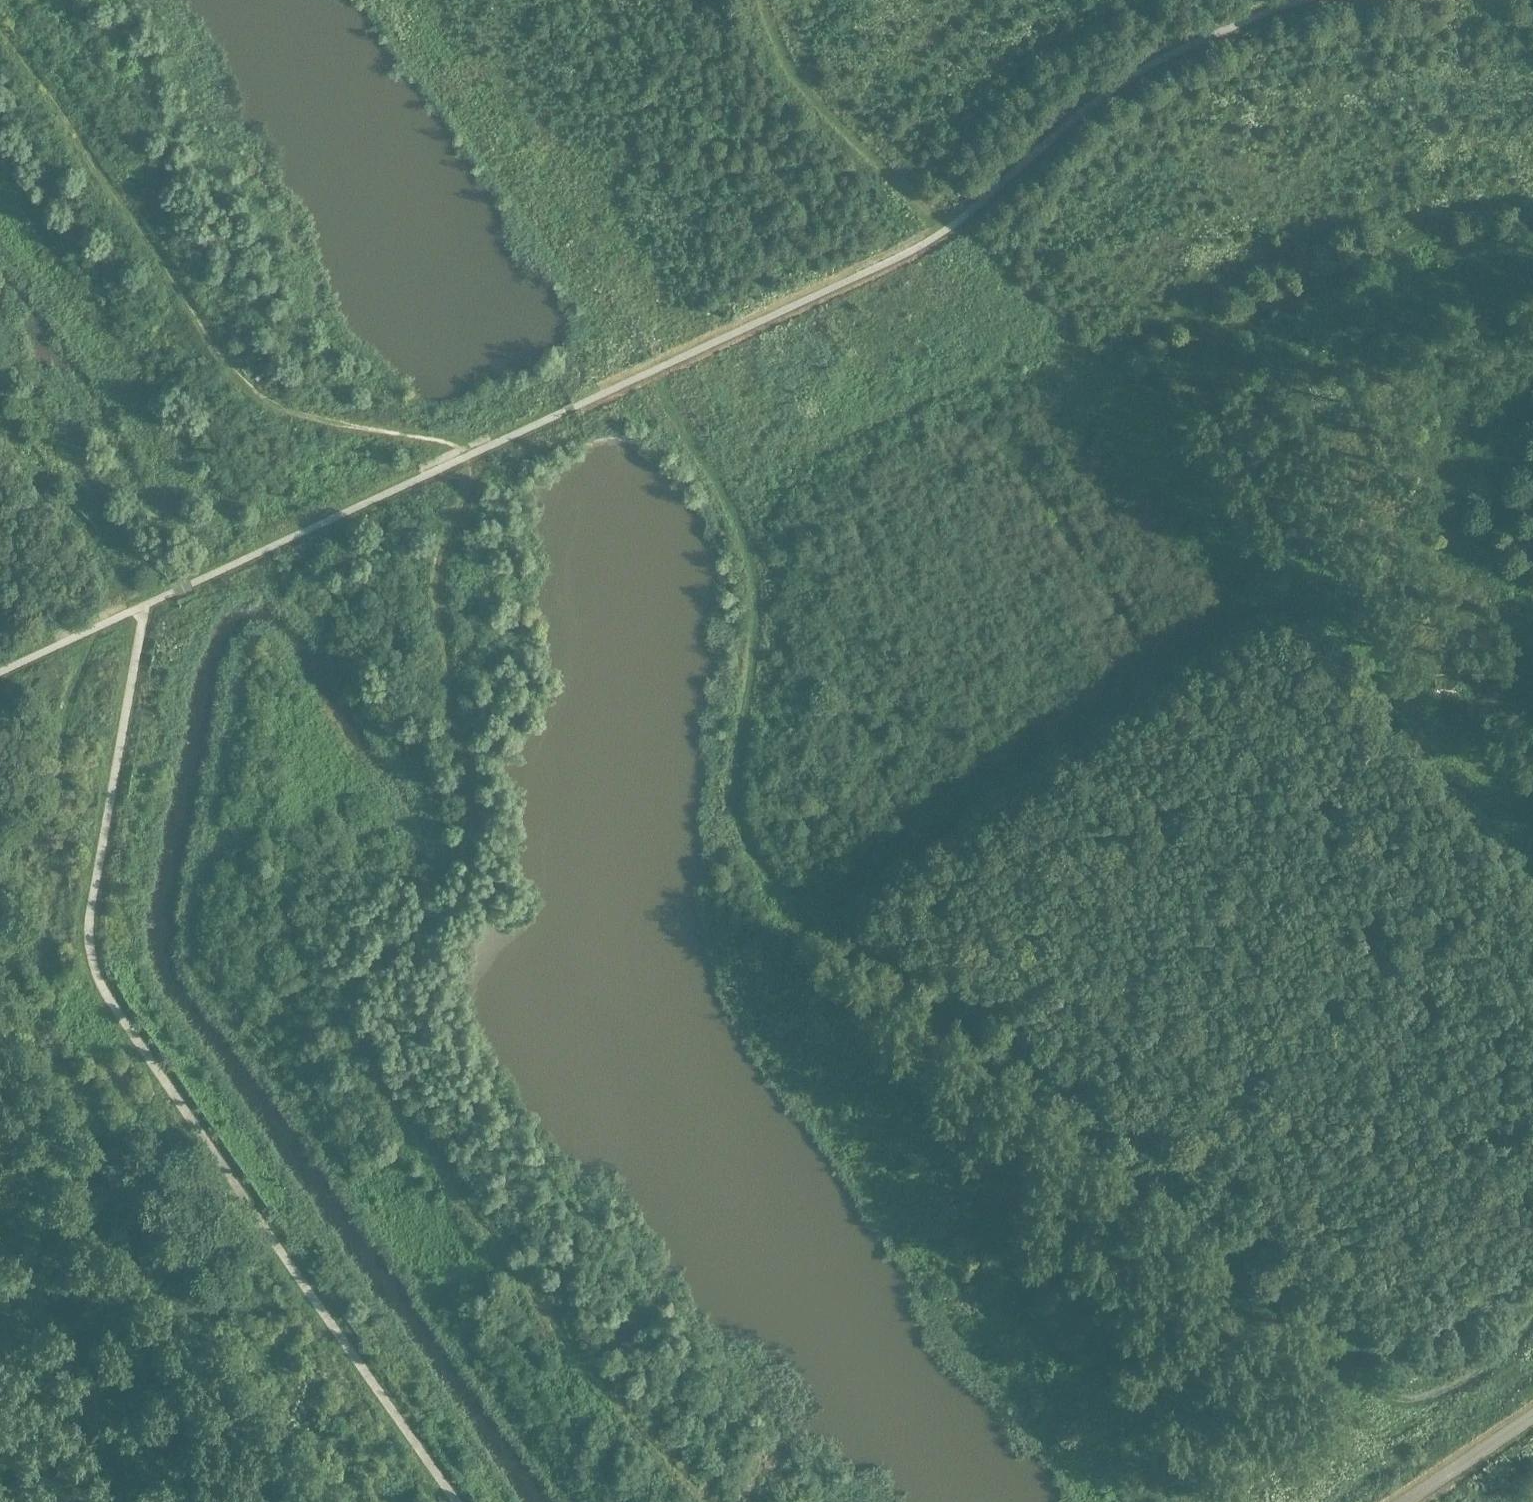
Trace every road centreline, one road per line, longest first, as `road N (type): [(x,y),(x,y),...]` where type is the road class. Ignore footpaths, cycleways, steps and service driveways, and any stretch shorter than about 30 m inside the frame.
road 1 (unclassified): [(1408,1501),(1532,1417)]

